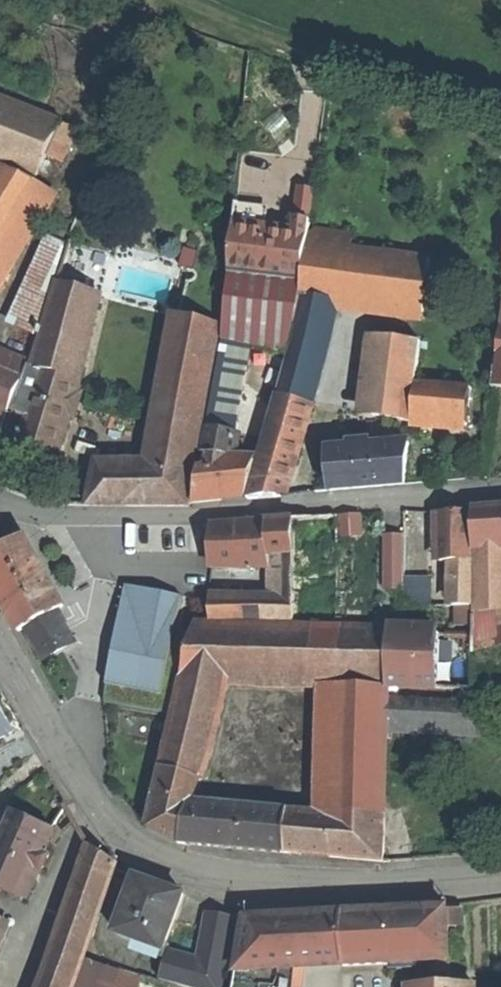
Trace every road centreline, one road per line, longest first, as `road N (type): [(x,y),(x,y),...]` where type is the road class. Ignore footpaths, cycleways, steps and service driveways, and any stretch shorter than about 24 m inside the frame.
road 1 (tertiary): [(61,752),(103,828),(162,866),(254,890),(500,877)]
road 2 (residential): [(85,535),(500,494)]
road 3 (residential): [(61,752),(86,721),(93,660),(99,584),(85,535)]
road 4 (track): [(336,57),(175,0)]
road 5 (tertiary): [(0,643),(61,752)]

